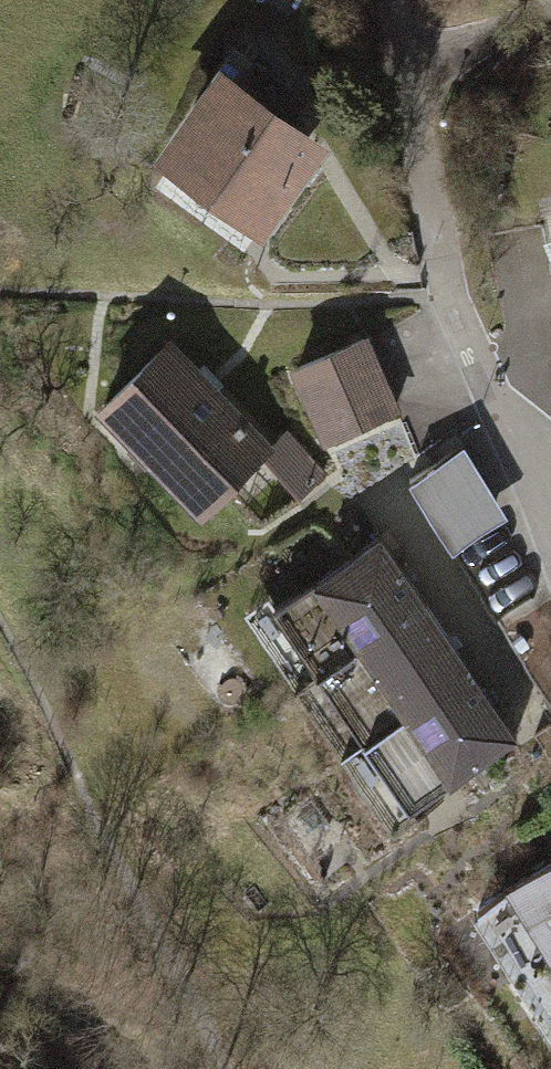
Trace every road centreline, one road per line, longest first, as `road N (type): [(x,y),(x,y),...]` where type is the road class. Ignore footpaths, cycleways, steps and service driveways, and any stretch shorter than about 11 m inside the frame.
road 1 (residential): [(409,73),(448,291),(550,474)]
road 2 (residential): [(409,73),(550,11)]

